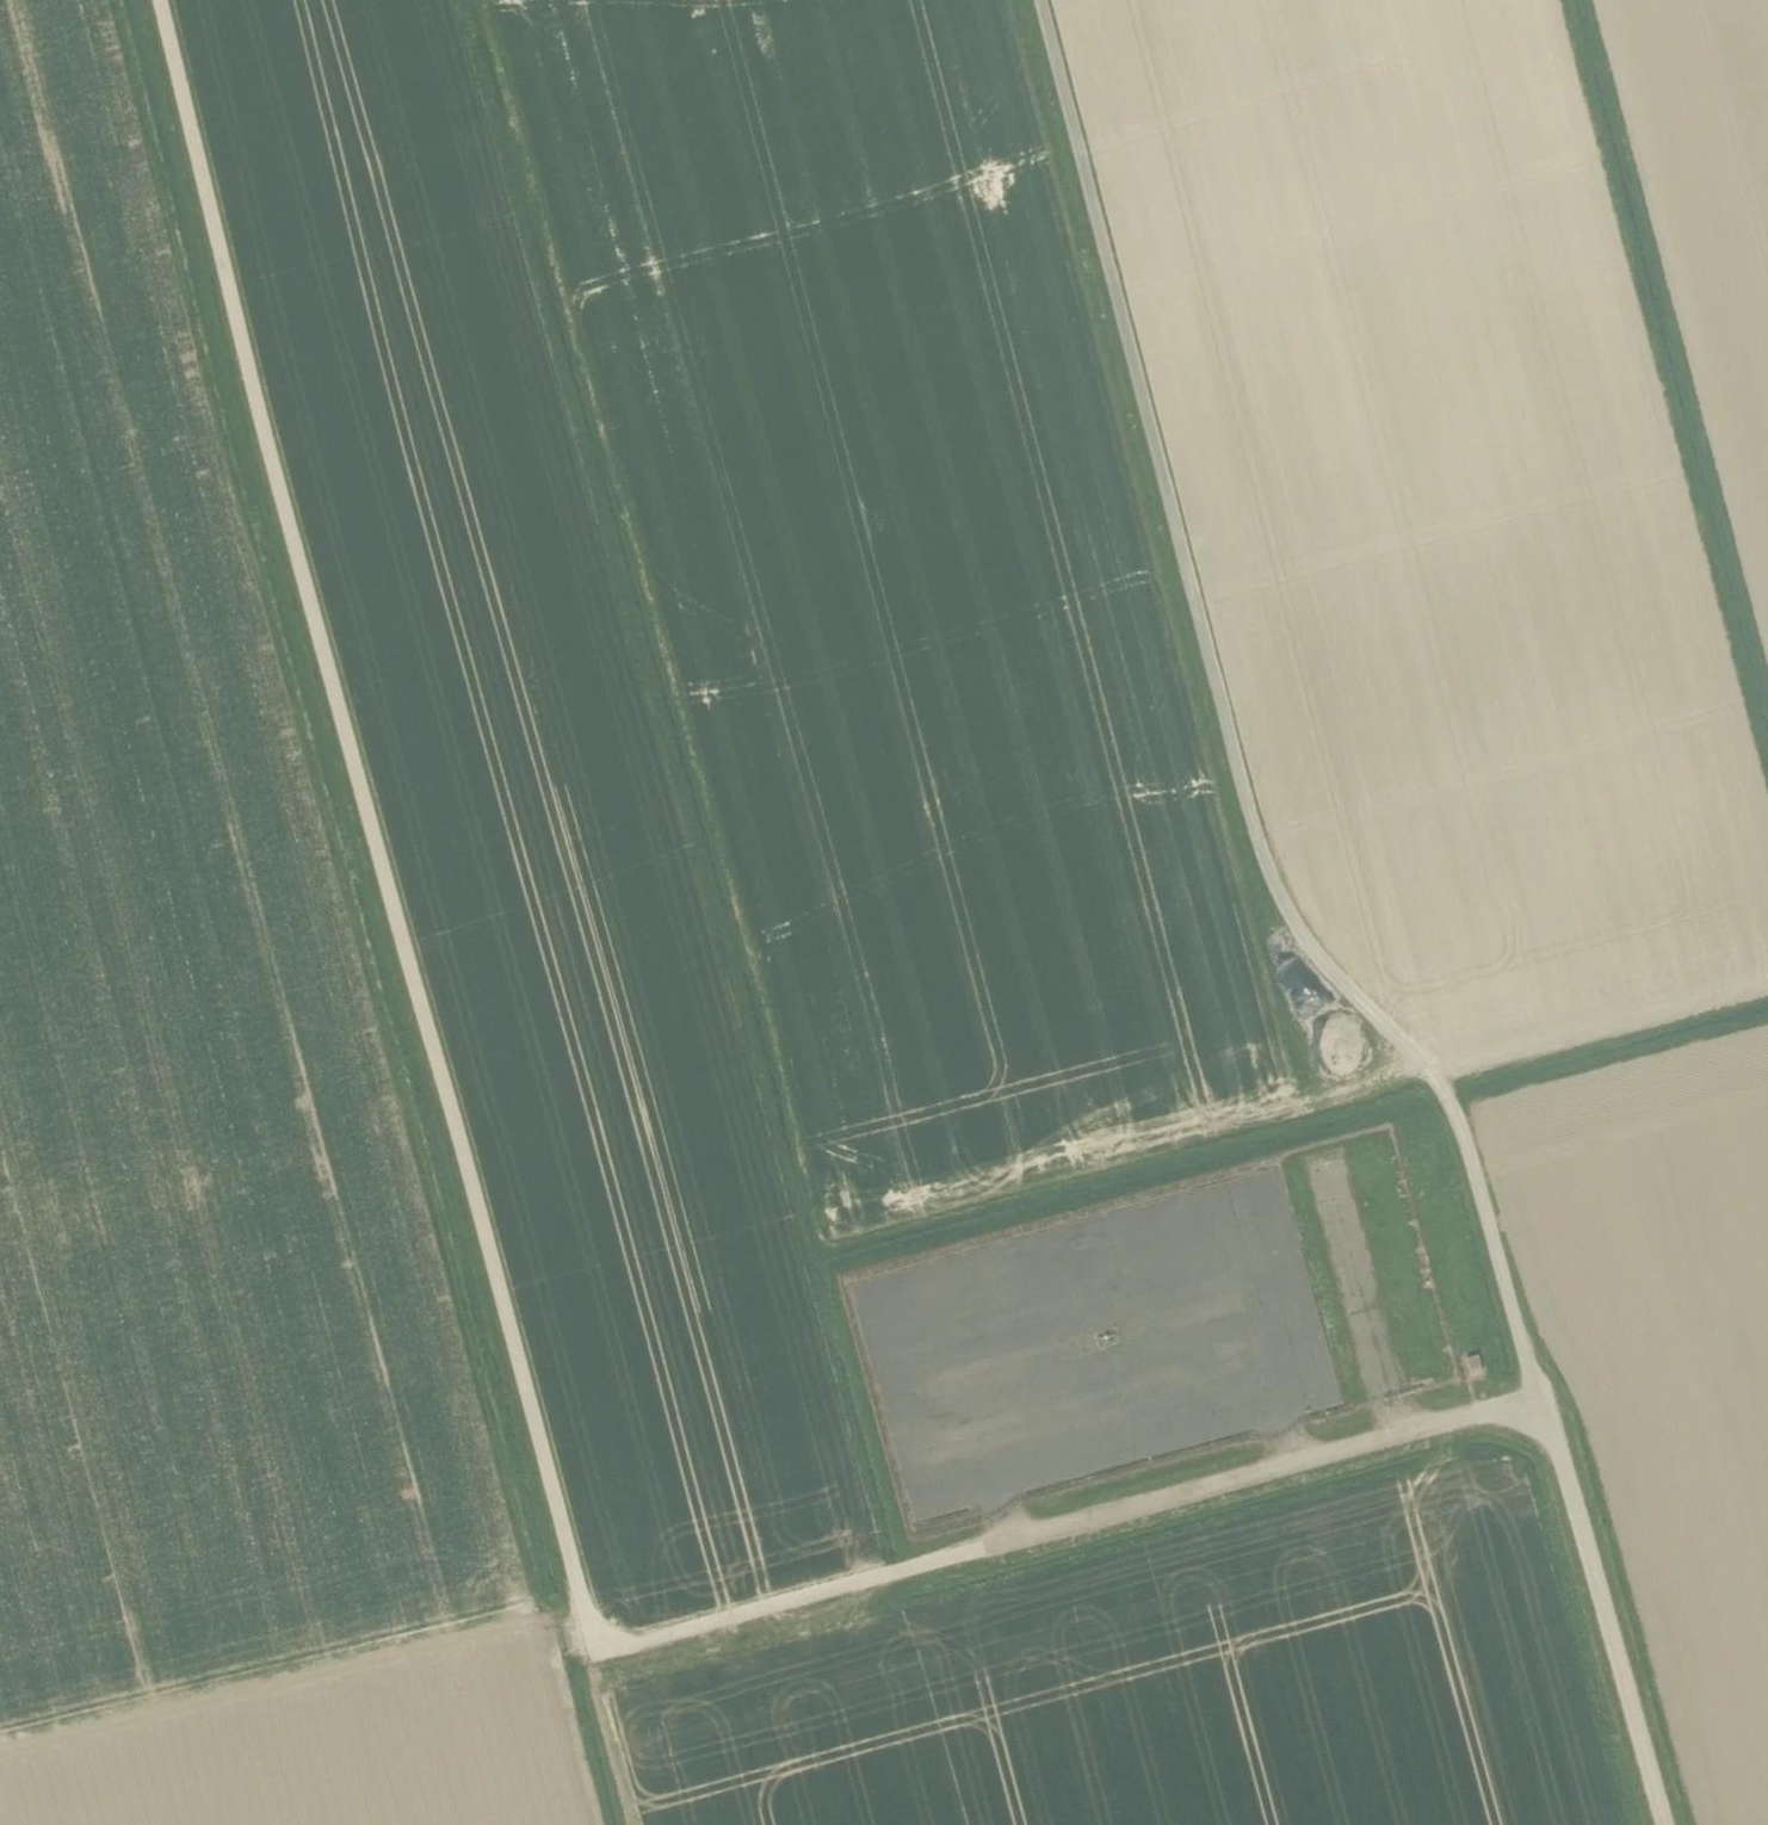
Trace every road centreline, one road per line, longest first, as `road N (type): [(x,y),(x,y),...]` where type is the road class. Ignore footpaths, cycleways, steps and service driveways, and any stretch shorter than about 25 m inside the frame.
road 1 (unclassified): [(1661,1824),(1463,1140),(1443,1094),(1283,904),(1258,836),(1038,0)]

